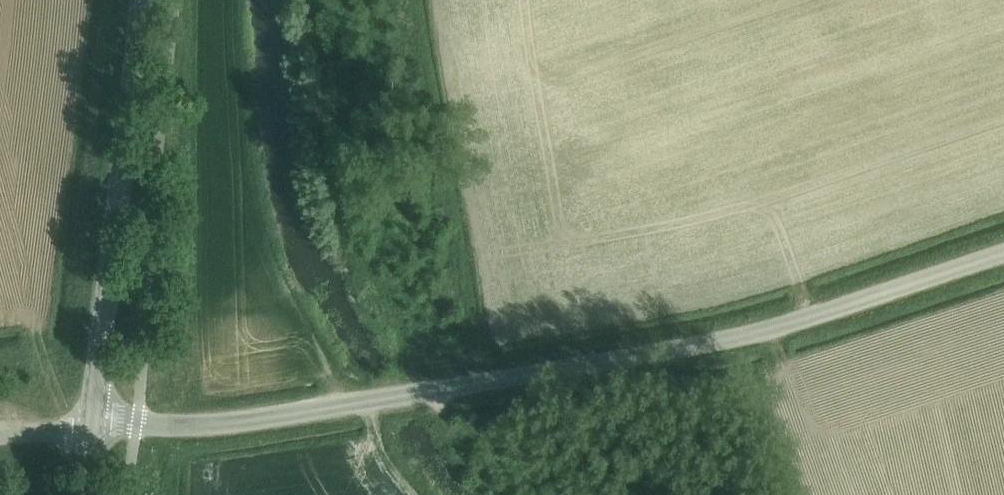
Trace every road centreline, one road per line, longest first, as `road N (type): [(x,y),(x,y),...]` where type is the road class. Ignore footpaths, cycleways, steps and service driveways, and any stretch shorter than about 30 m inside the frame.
road 1 (unclassified): [(92,428),(229,426),(764,333),(1003,252)]
road 2 (tertiary): [(92,428),(141,0)]

